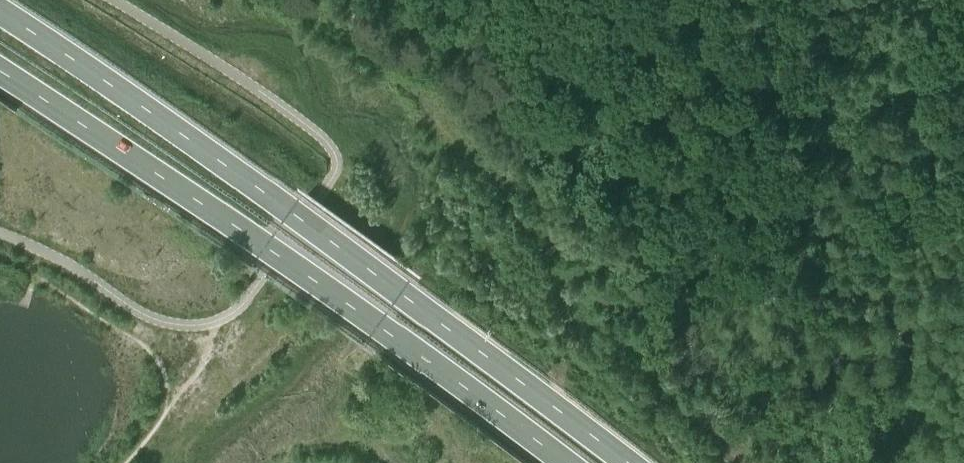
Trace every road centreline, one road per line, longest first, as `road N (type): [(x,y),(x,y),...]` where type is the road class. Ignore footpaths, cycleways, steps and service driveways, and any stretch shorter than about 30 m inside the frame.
road 1 (trunk): [(635,462),(292,209),(0,13)]
road 2 (trunk): [(0,71),(266,245),(561,462)]

